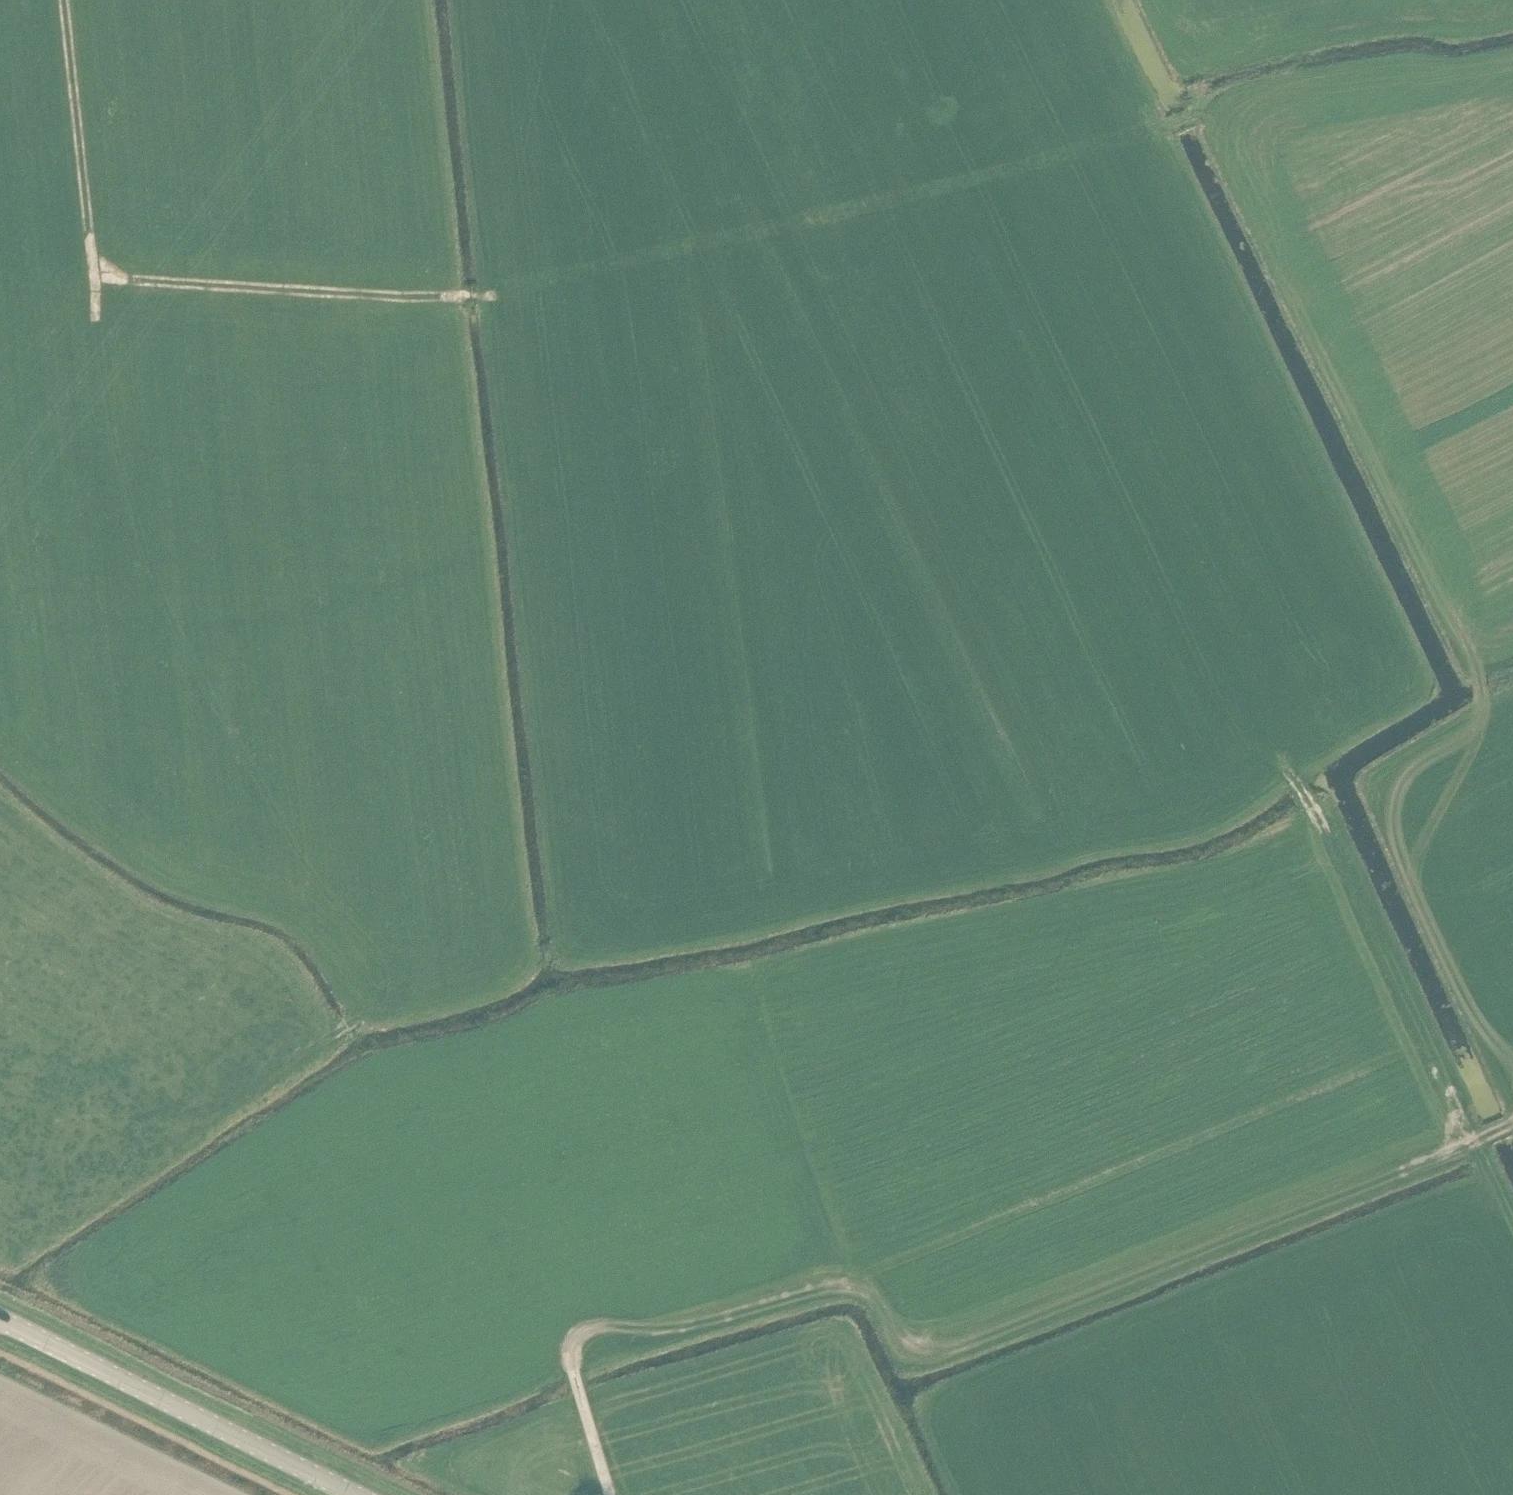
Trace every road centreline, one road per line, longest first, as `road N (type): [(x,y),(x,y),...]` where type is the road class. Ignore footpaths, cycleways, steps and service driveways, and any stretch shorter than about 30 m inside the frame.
road 1 (tertiary): [(355,1494),(0,1319)]

